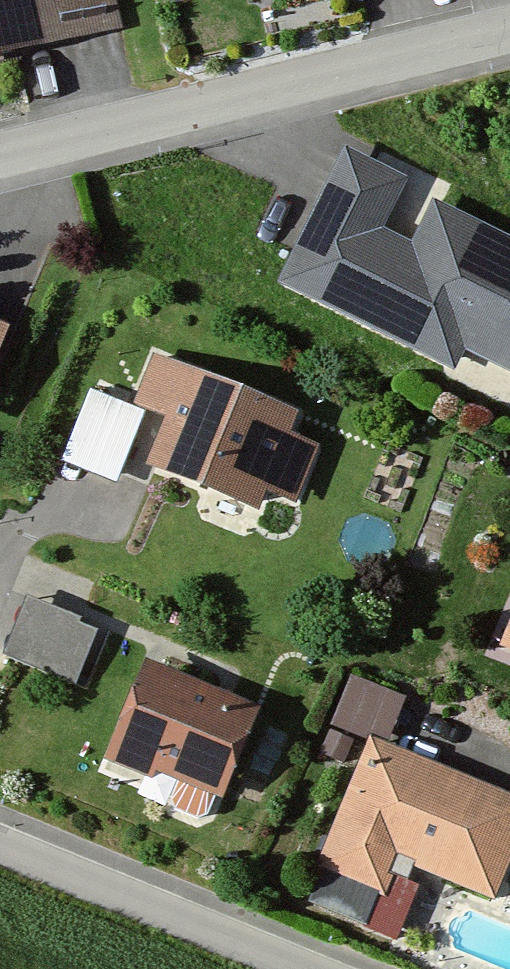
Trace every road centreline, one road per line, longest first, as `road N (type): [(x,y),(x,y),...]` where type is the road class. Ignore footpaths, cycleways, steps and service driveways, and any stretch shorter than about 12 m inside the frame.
road 1 (residential): [(0,156),(509,31)]
road 2 (residential): [(310,968),(0,842)]

